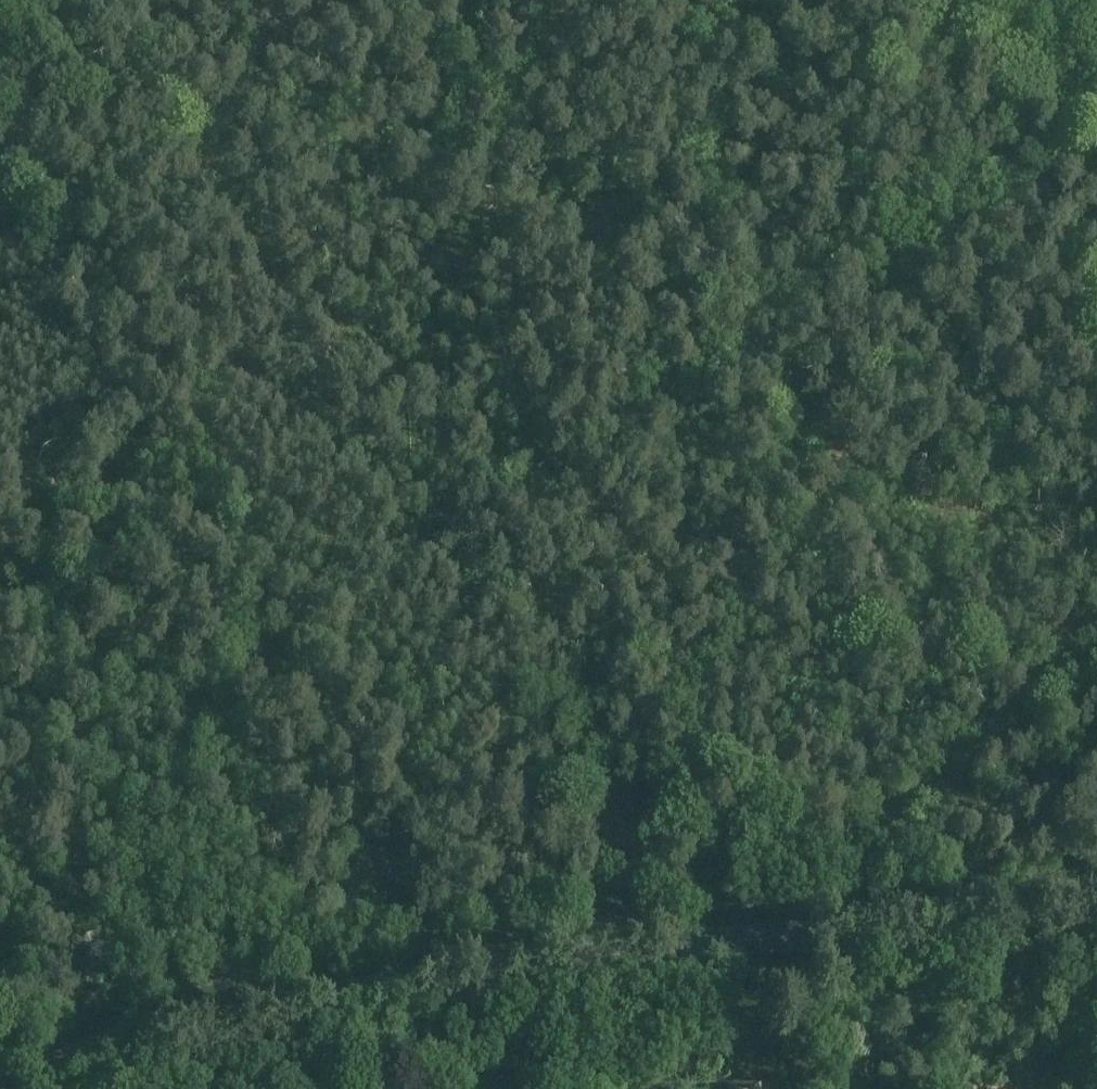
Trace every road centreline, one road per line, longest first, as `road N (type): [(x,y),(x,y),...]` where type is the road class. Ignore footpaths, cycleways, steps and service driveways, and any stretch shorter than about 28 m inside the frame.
road 1 (secondary): [(0,1071),(197,1024),(478,971),(1096,905)]
road 2 (track): [(1038,127),(885,0)]

